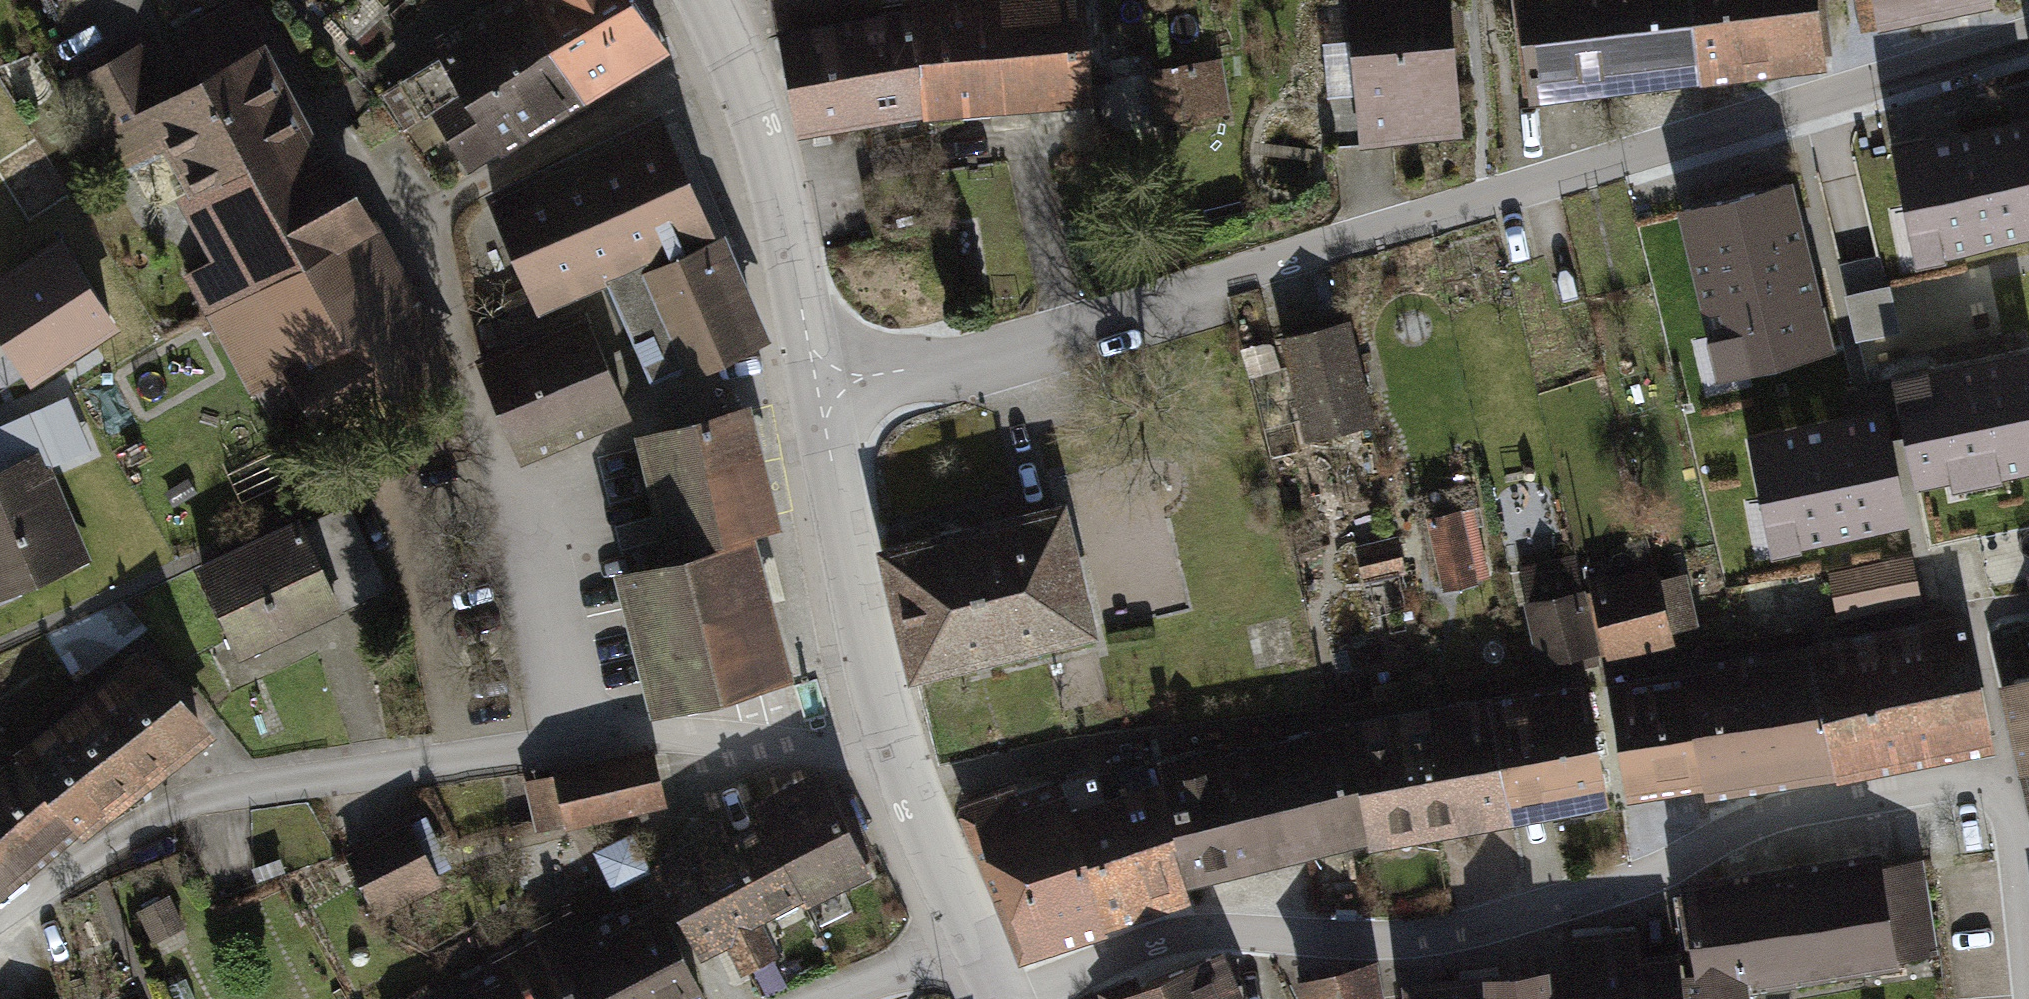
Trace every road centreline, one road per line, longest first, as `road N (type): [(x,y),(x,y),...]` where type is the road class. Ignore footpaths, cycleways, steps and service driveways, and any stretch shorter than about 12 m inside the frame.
road 1 (residential): [(815,392),(971,367),(1294,259),(2028,37)]
road 2 (residential): [(1008,998),(1200,929),(1454,929),(1652,878),(1816,806),(1978,778),(2018,808)]
road 3 (residential): [(572,742),(508,480),(435,275),(434,223),(453,195),(516,155),(730,51)]
road 4 (residential): [(572,742),(196,797),(170,806),(0,923)]
road 5 (residential): [(815,392),(893,749)]
road 6 (residential): [(730,51),(772,162),(815,392)]
road 7 (residential): [(893,749),(664,733),(572,742)]
road 8 (residential): [(893,749),(974,935)]
road 9 (residential): [(823,998),(974,935)]
road 10 (residential): [(2028,939),(2018,808)]

